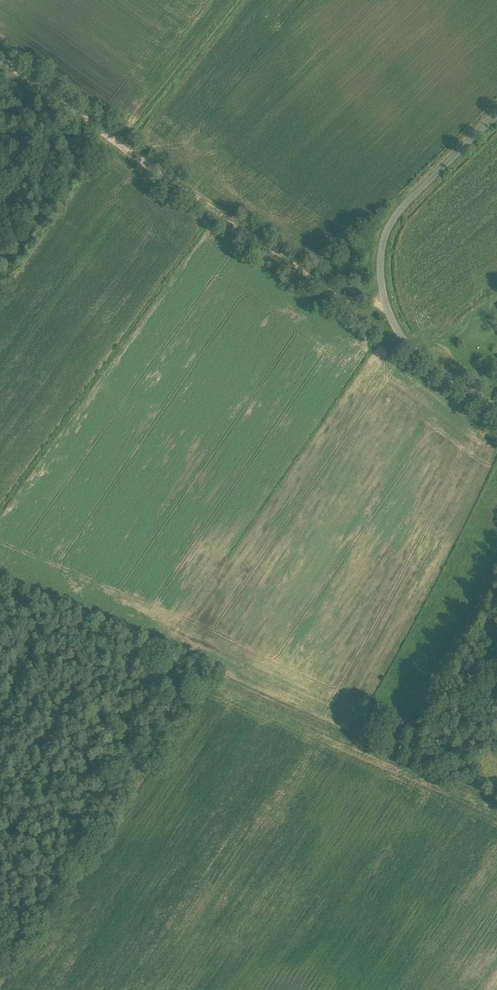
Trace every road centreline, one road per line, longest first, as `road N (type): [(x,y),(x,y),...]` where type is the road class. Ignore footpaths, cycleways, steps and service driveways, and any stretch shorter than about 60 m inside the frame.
road 1 (track): [(0,53),(318,287),(381,293)]
road 2 (unclassified): [(496,420),(404,354),(381,308),(380,250),(404,207),(496,119)]

